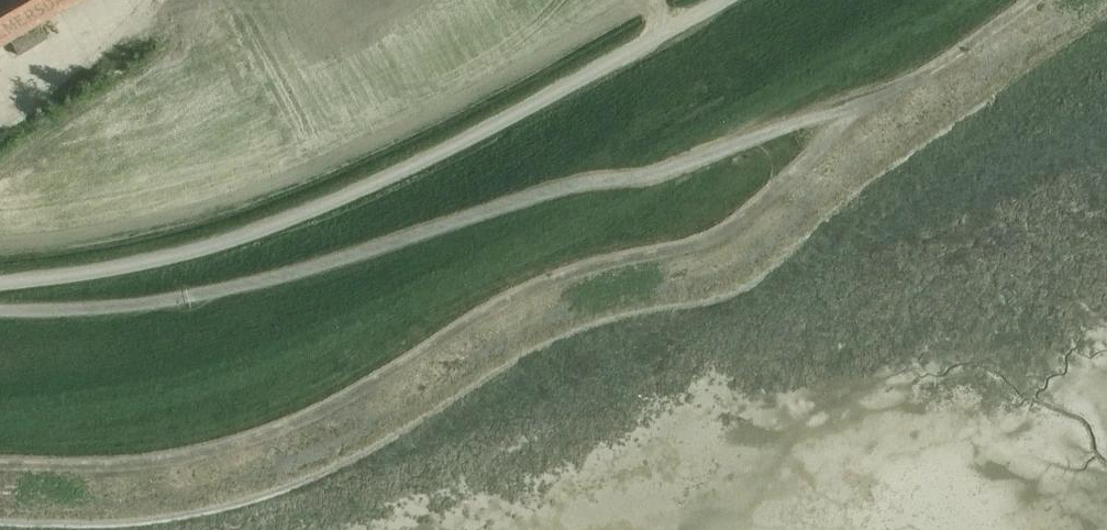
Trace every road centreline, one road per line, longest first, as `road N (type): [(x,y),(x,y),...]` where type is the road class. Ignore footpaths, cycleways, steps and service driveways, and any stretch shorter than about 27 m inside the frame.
road 1 (track): [(1034,0),(888,93),(727,231),(528,290),(268,426),(108,459),(0,458)]
road 2 (unclassified): [(0,289),(147,265),(325,212),(494,129),(727,0)]

